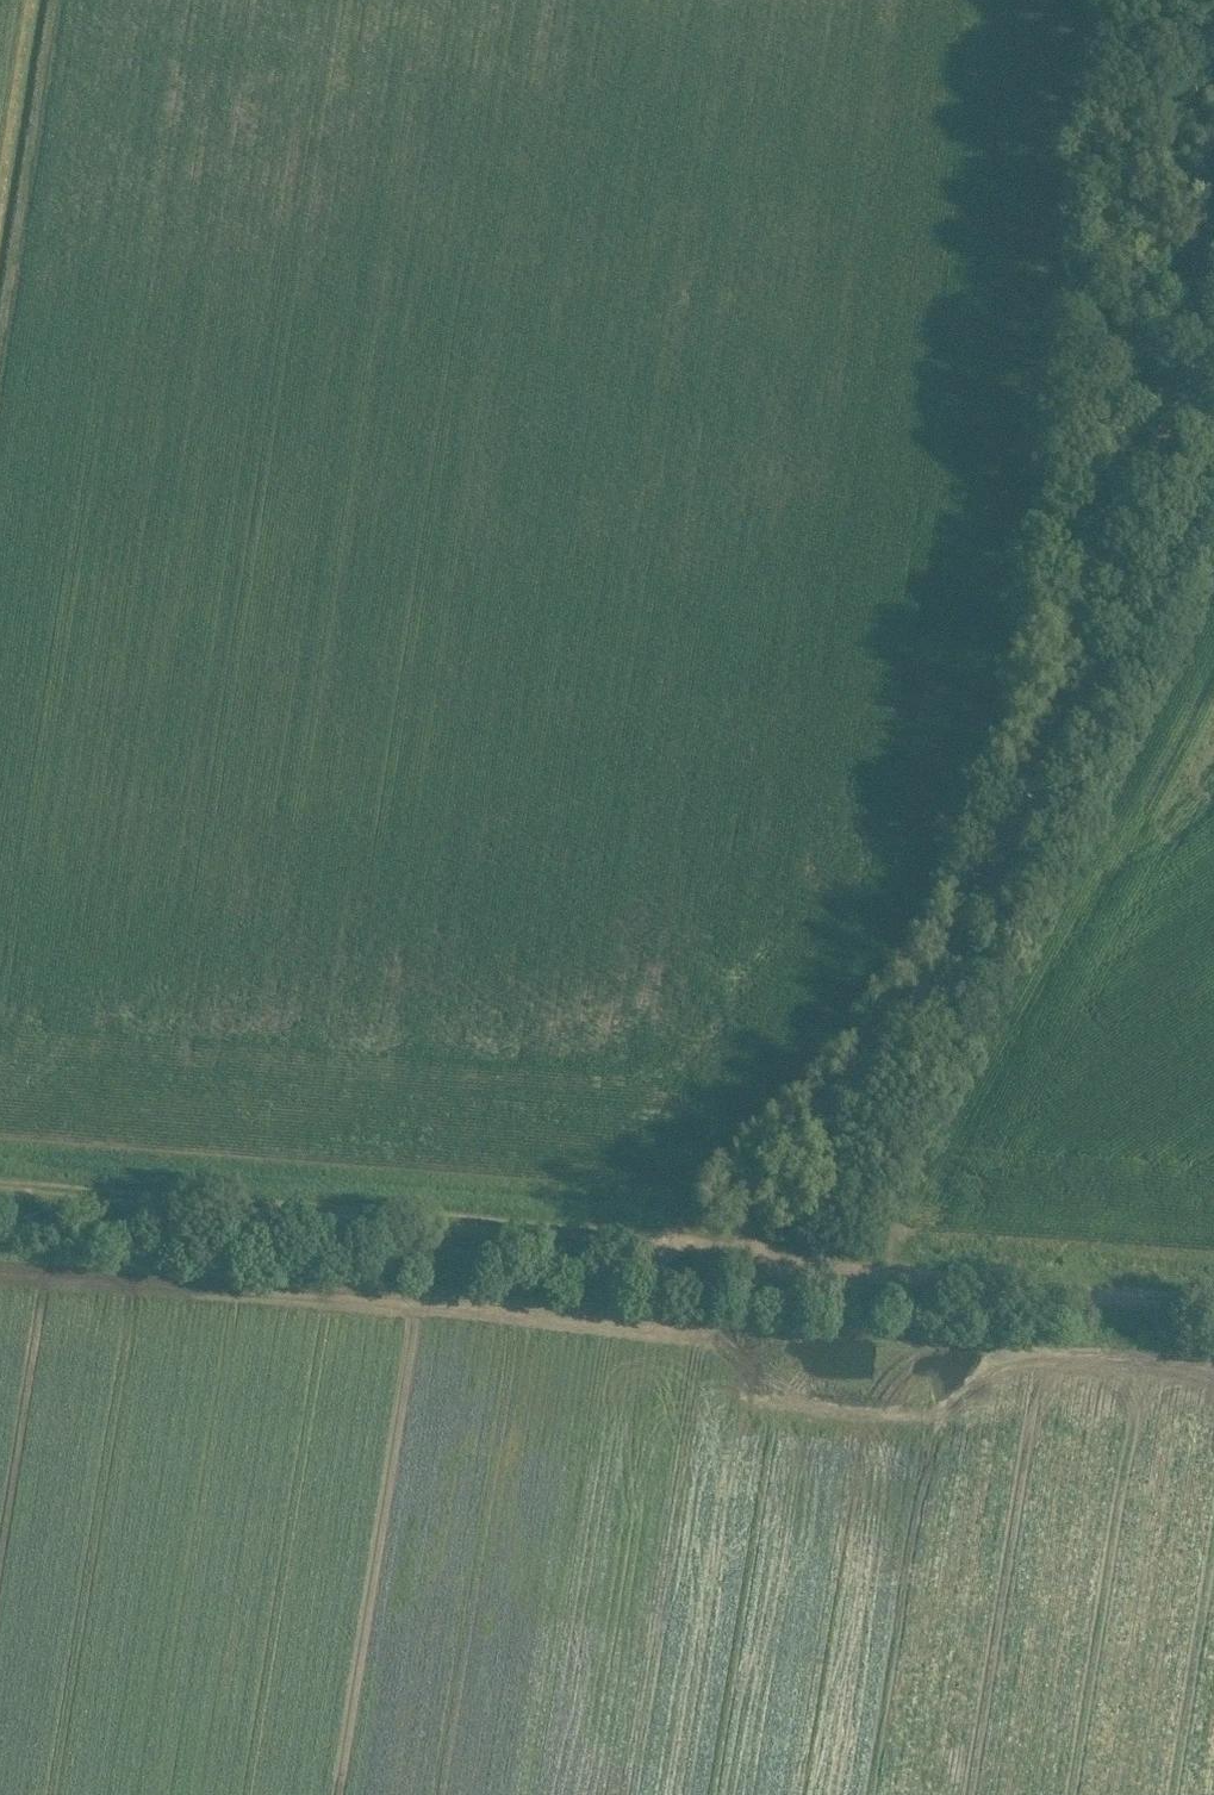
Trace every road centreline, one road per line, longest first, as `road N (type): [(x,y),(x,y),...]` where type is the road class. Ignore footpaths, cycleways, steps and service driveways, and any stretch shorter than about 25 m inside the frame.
road 1 (track): [(745,1250),(761,1199),(951,946),(984,883),(1135,494),(1213,366)]
road 2 (track): [(745,1250),(451,1216),(0,1188)]
road 3 (track): [(1213,1300),(789,1265),(745,1250)]

